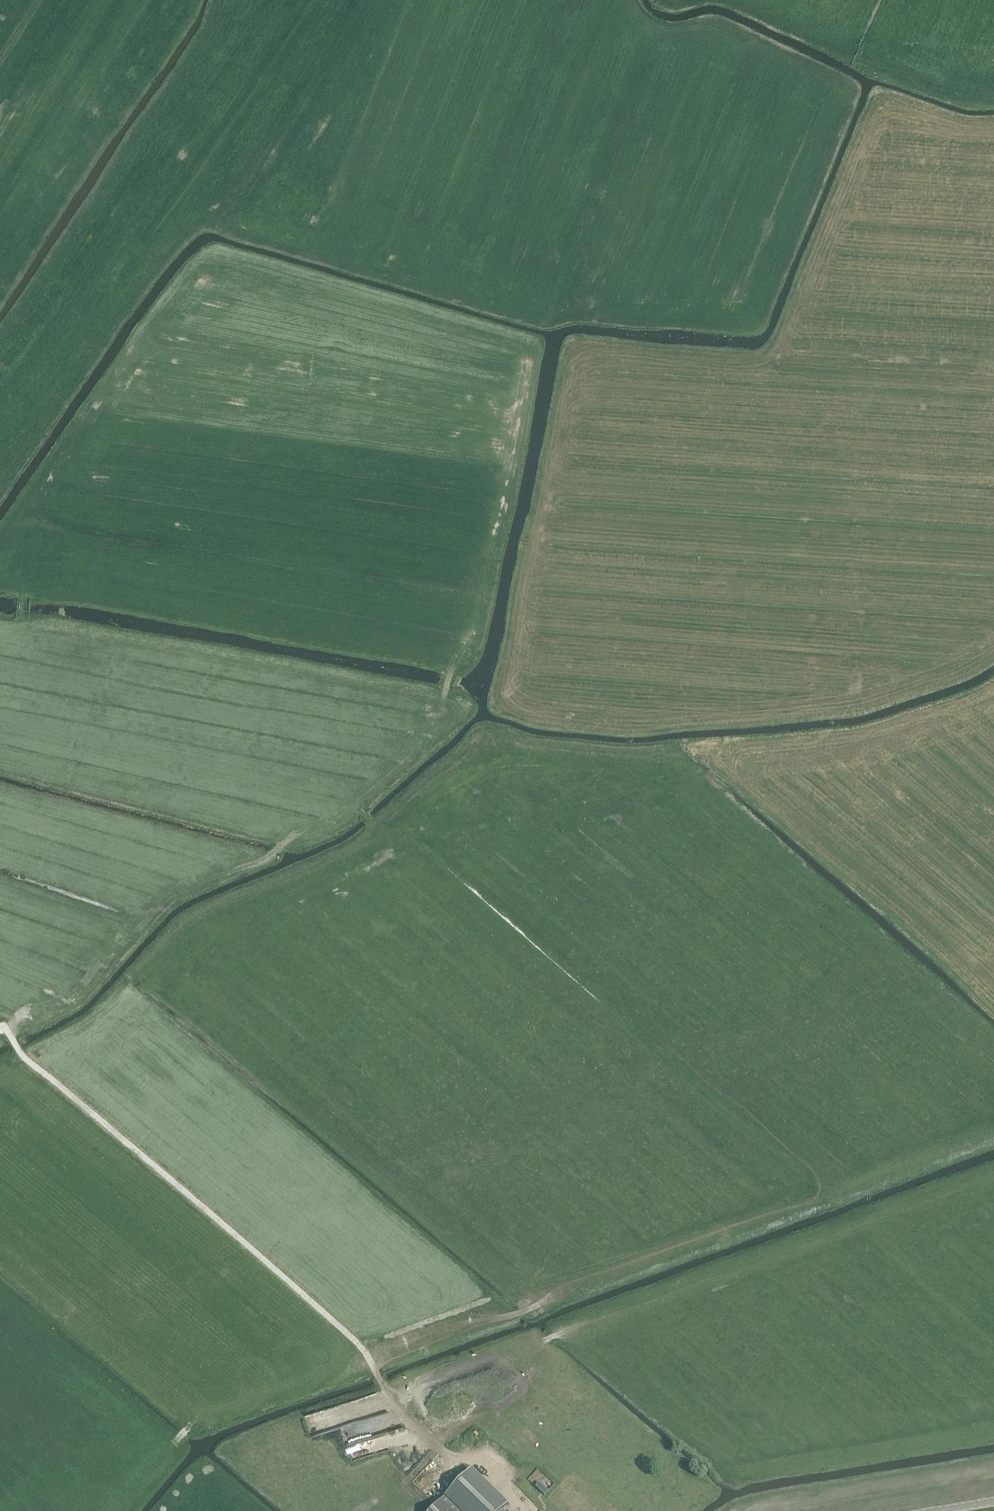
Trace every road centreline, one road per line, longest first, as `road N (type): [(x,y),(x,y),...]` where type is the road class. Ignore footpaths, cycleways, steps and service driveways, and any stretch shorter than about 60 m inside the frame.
road 1 (track): [(993,688),(971,703),(855,735),(636,753),(499,738),(365,849),(189,920),(94,1017),(0,1070)]
road 2 (track): [(449,1459),(387,1393),(345,1323),(0,1028)]

